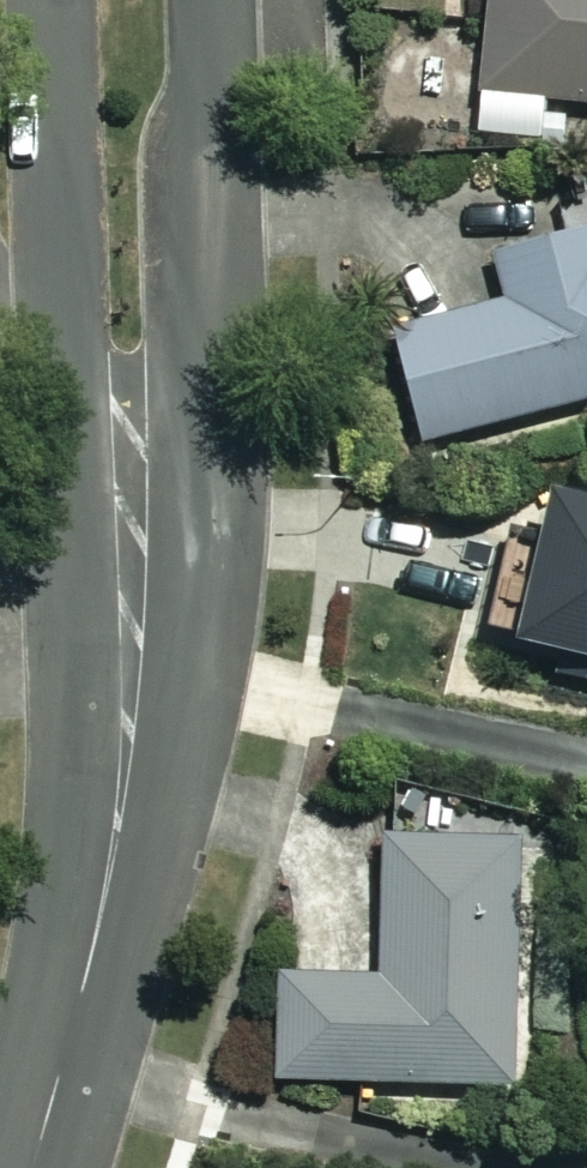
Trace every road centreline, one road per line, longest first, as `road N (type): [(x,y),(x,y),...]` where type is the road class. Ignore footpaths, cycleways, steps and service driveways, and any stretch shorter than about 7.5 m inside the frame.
road 1 (residential): [(211,0),(216,304),(206,442),(116,807)]
road 2 (residential): [(116,807),(81,587),(64,387),(53,0)]
road 3 (residential): [(116,807),(108,894),(32,1167)]

